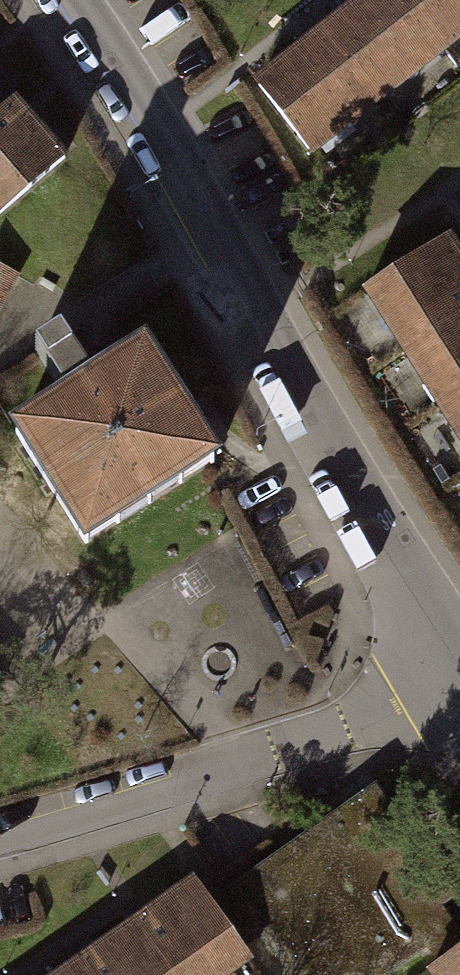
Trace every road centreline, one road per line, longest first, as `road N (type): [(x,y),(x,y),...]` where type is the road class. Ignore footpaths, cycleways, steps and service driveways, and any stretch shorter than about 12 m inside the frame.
road 1 (residential): [(77,0),(256,307),(453,681)]
road 2 (residential): [(0,839),(344,734),(453,681)]

